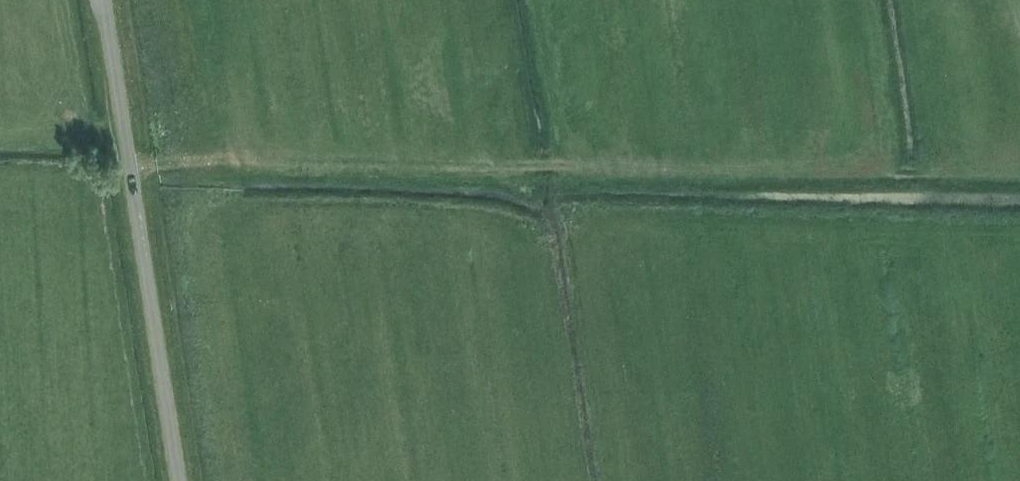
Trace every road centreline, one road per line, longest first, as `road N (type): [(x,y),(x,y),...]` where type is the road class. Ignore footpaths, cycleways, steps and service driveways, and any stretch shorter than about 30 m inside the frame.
road 1 (unclassified): [(181,480),(109,0)]

